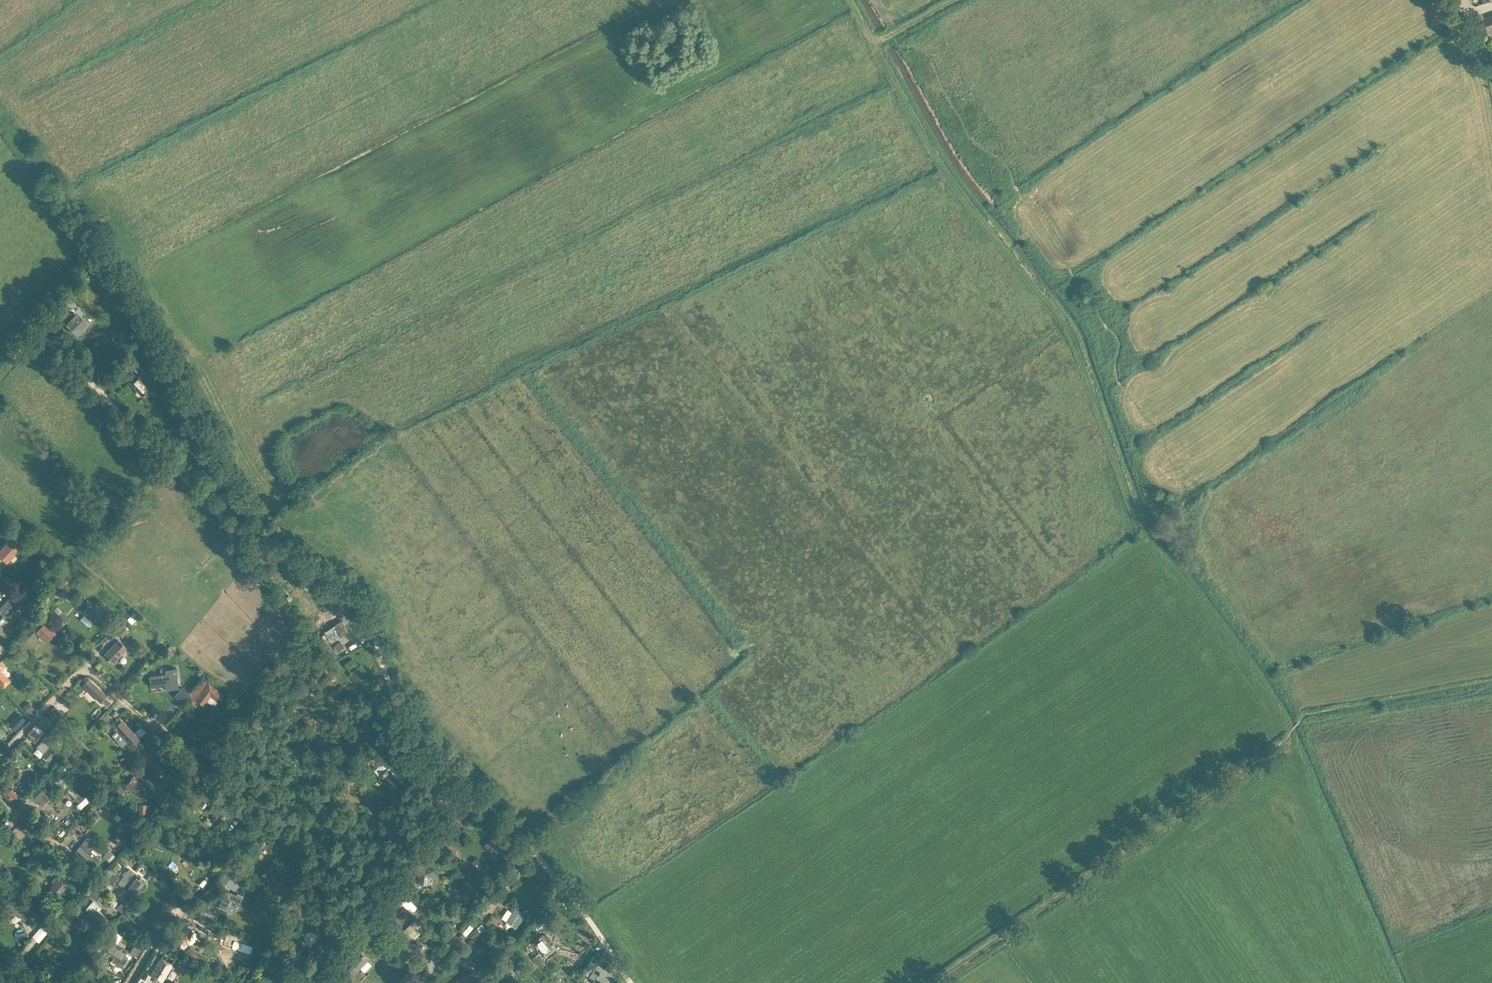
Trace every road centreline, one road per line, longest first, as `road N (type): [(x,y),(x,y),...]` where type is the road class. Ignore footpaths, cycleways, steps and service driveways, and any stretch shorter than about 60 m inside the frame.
road 1 (track): [(0,371),(30,338),(47,337),(249,538),(351,592),(368,611),(408,719),(555,873),(631,982)]
road 2 (track): [(881,39),(892,76),(951,177),(1071,326),(1133,496),(1291,730)]
road 3 (track): [(933,982),(1281,746)]
road 4 (track): [(0,756),(81,669),(157,730)]
road 5 (track): [(129,982),(170,918),(224,860)]

